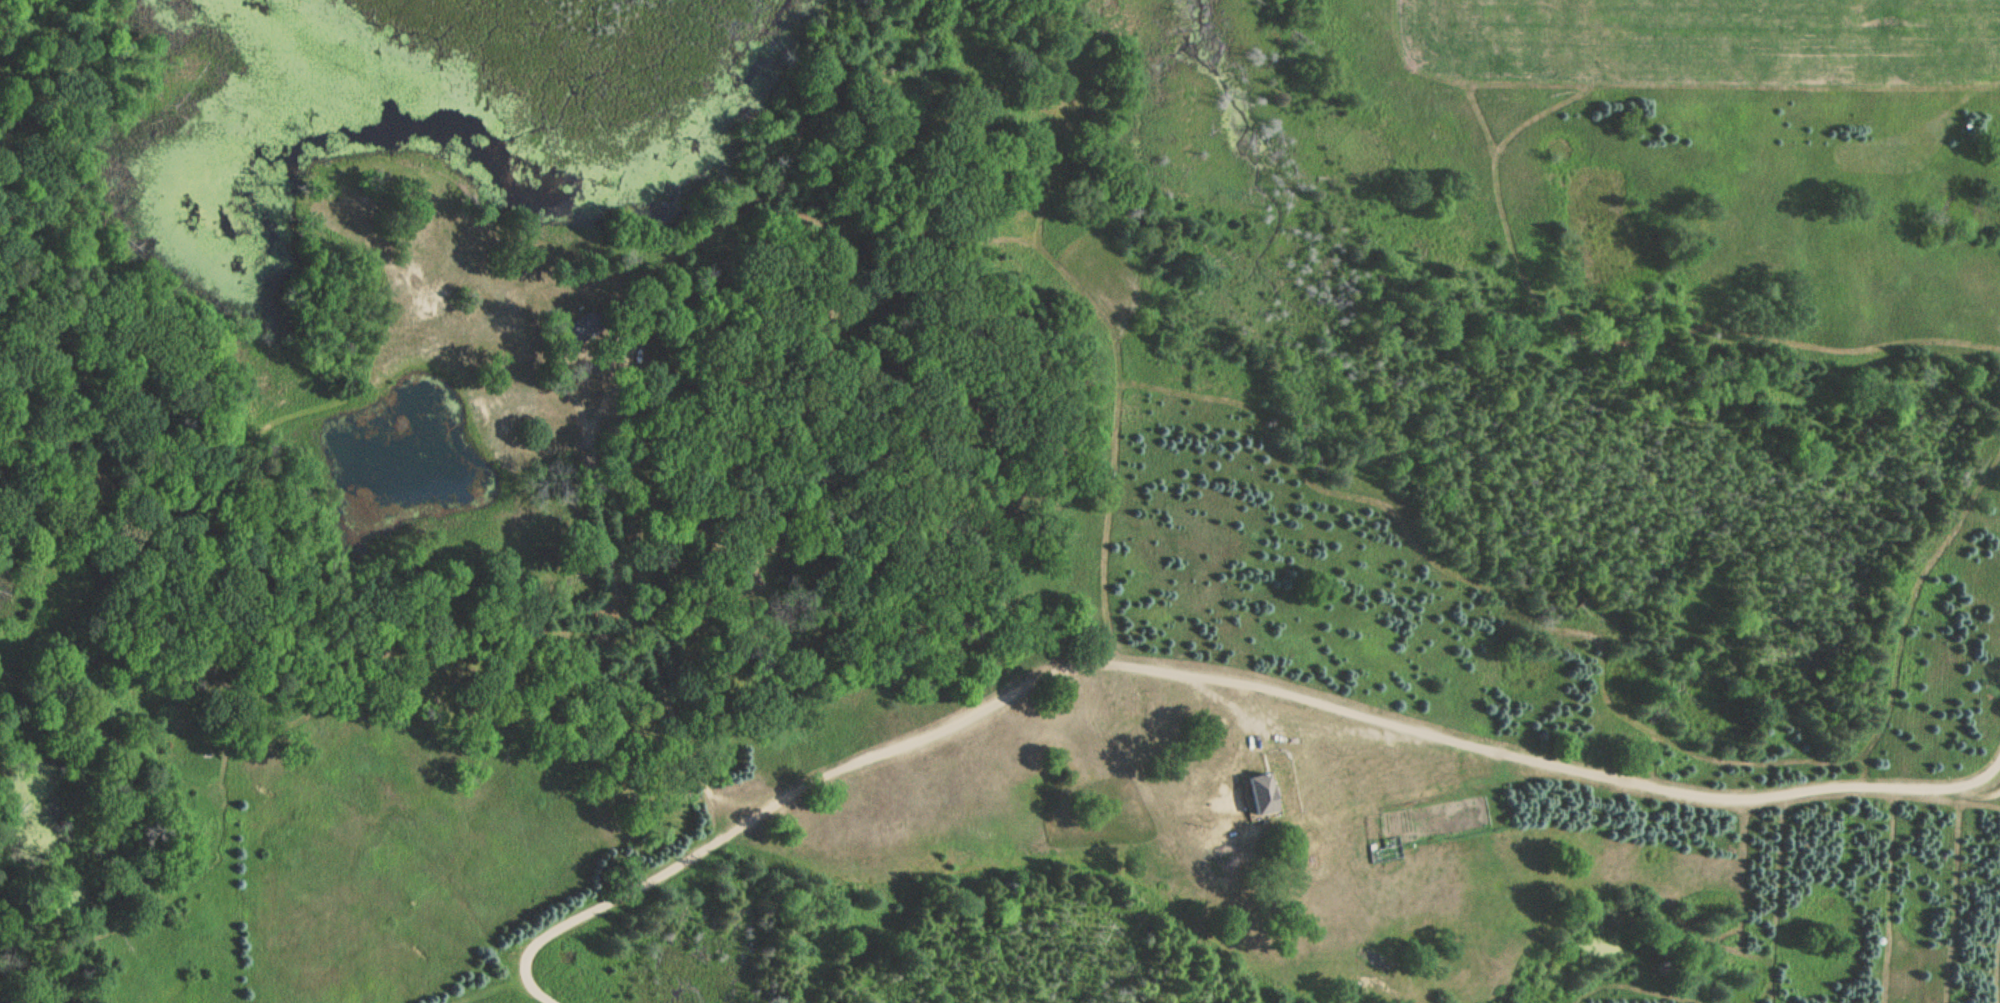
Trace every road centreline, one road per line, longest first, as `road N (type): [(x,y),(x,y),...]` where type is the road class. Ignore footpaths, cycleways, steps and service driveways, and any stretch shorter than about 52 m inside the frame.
road 1 (residential): [(533,987),(524,970),(527,951),(567,921),(813,779),(927,738),(1067,665),(1241,682),(1716,796),(1836,785),(1942,787),(1973,781),(1999,760)]

